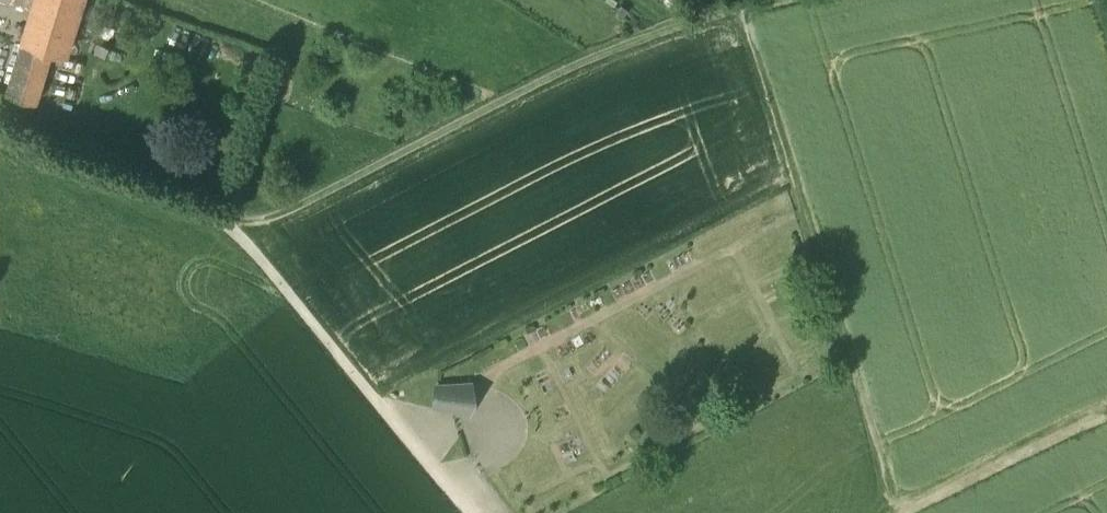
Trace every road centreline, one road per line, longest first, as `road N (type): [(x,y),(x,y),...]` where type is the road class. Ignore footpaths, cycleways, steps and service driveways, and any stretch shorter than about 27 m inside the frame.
road 1 (track): [(761,0),(575,66),(264,221),(224,223)]
road 2 (track): [(294,301),(170,387),(0,327)]
road 3 (track): [(1106,407),(902,512)]

